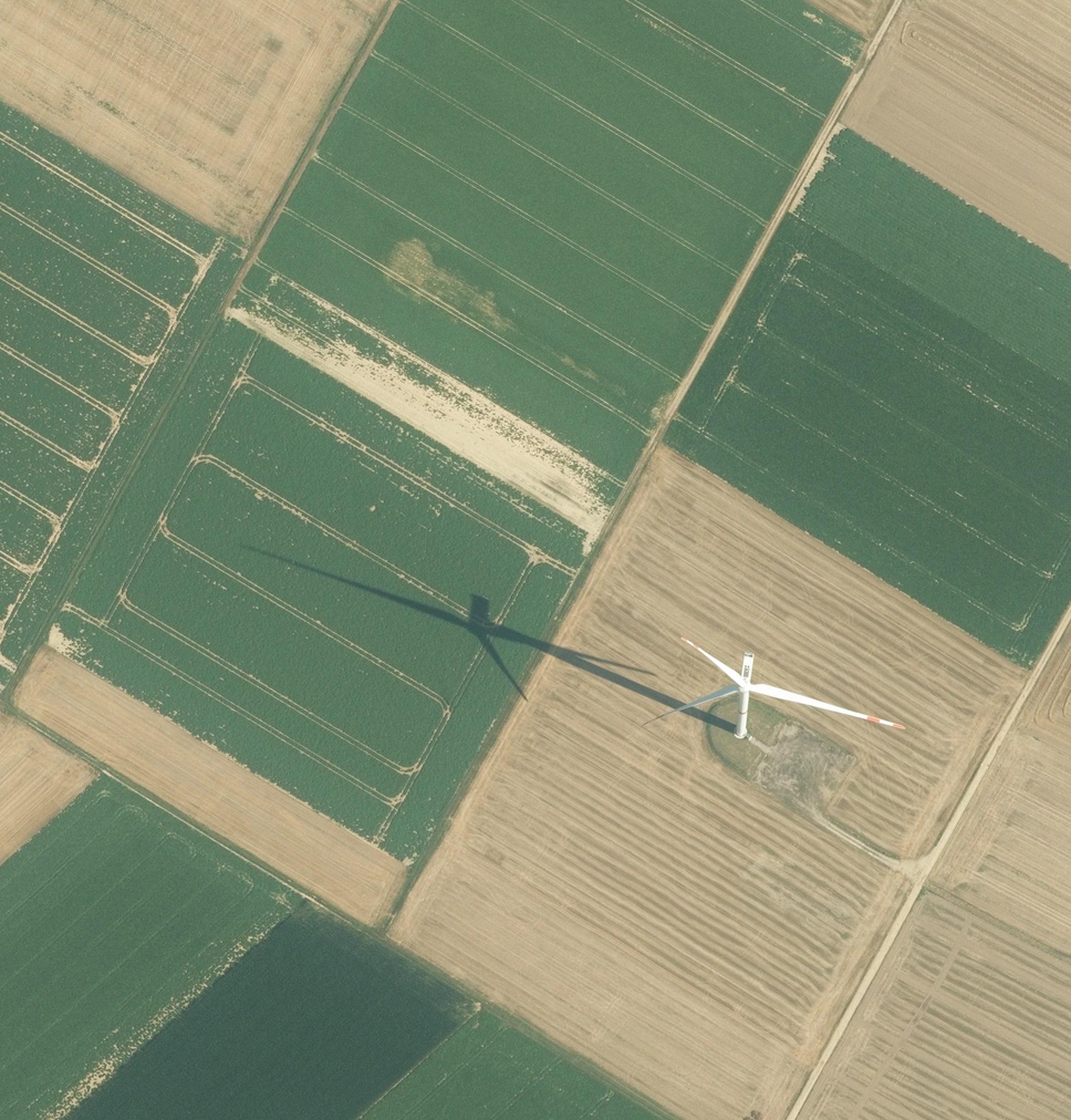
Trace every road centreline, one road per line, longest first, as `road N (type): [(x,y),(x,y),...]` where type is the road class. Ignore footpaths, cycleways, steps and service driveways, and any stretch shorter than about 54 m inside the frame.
road 1 (track): [(902,0),(379,938),(672,1119)]
road 2 (track): [(410,0),(16,715),(0,705)]
road 3 (track): [(788,1119),(1070,615)]
road 4 (track): [(16,715),(379,938)]
road 5 (track): [(930,873),(759,782)]
road 6 (track): [(921,888),(1070,966)]

